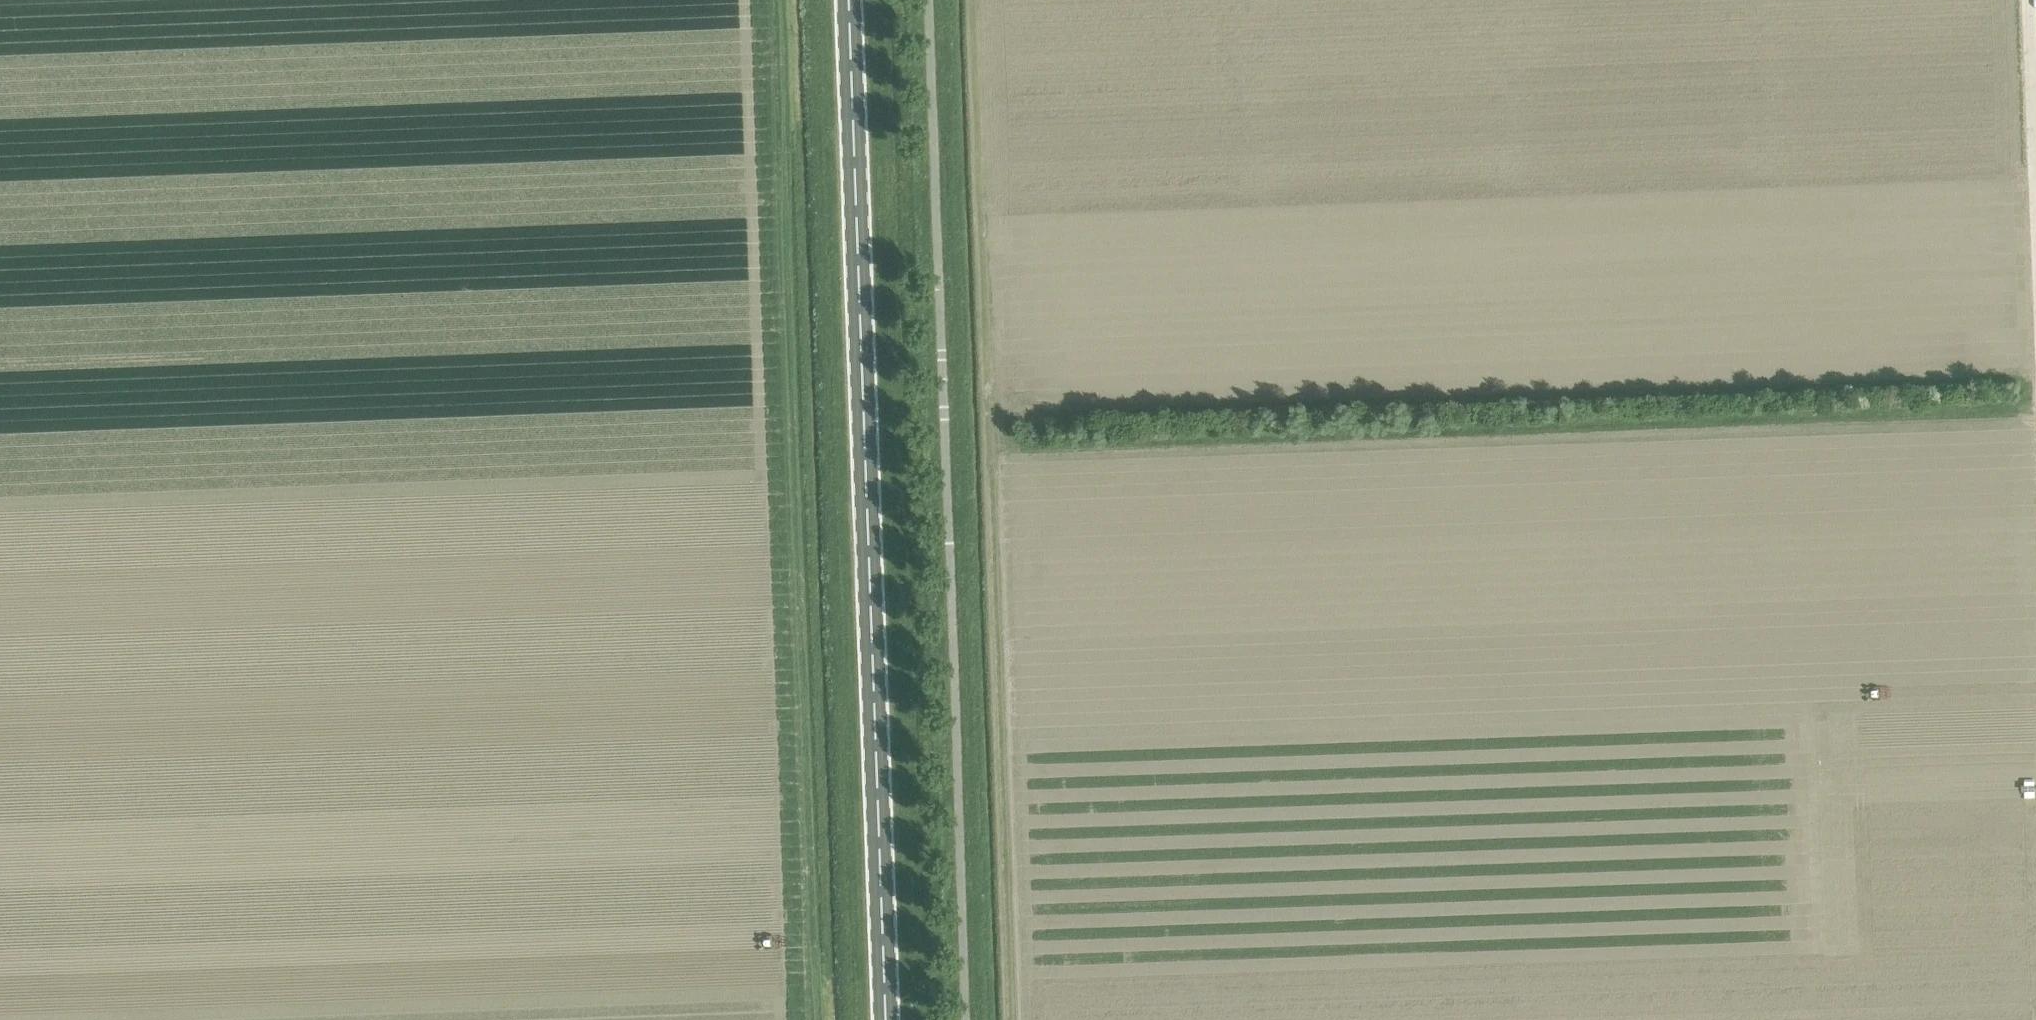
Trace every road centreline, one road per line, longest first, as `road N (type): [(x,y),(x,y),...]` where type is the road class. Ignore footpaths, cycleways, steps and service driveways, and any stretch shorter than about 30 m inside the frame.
road 1 (secondary): [(886,1019),(849,0)]
road 2 (track): [(2035,192),(2029,0)]

